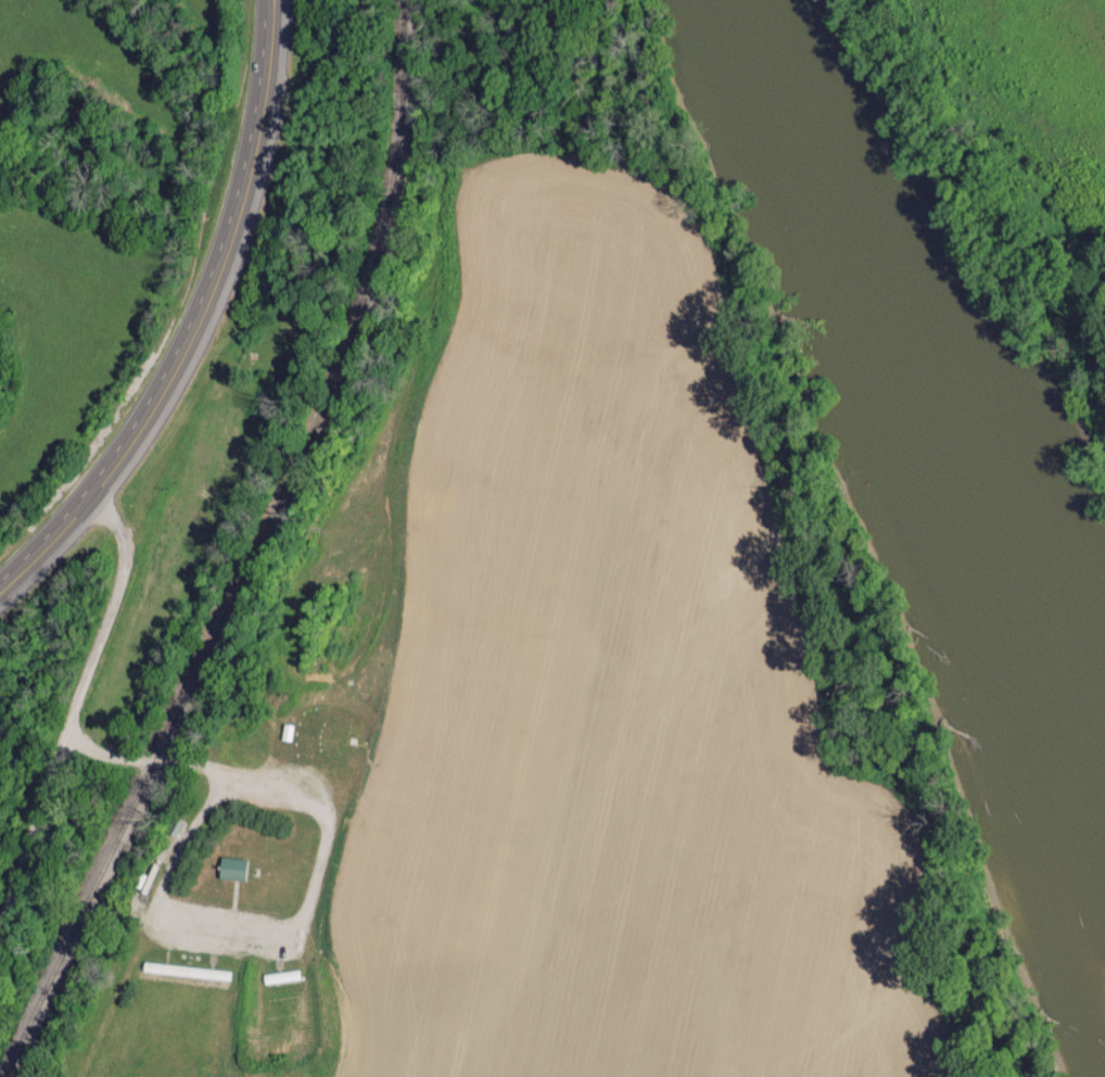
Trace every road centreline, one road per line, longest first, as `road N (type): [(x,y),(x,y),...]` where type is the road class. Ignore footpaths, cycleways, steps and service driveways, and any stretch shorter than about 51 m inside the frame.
road 1 (primary): [(0,586),(81,498),(191,329),(249,167),(275,0)]
road 2 (residential): [(0,924),(124,558),(116,525),(81,498)]

